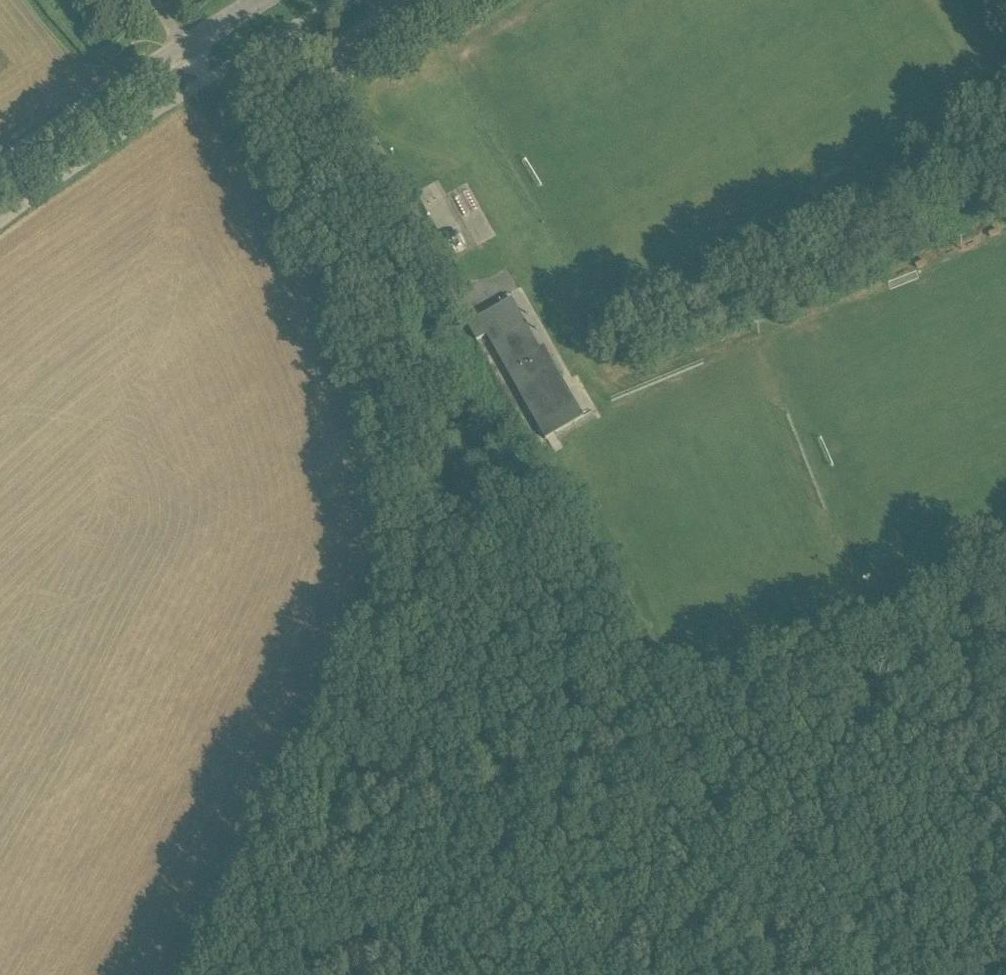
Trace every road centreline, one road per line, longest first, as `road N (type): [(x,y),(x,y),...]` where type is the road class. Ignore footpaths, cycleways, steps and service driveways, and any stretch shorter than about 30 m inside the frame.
road 1 (track): [(194,974),(354,673),(386,571),(386,488),(374,412),(200,84)]
road 2 (tertiary): [(0,182),(265,0)]
road 3 (track): [(33,0),(120,95)]

